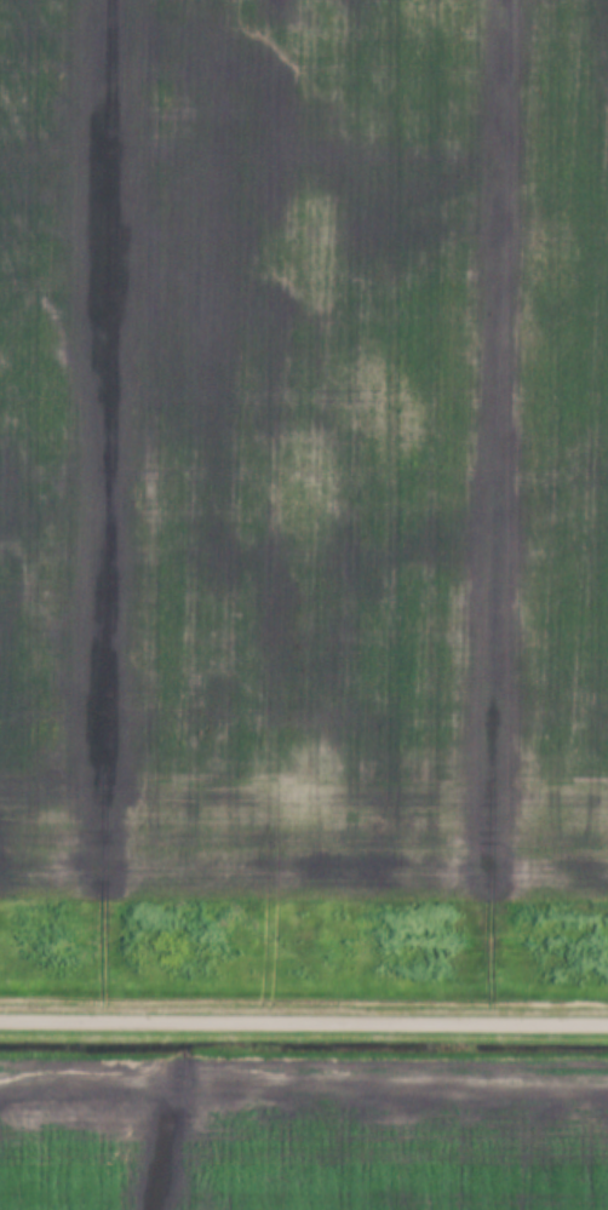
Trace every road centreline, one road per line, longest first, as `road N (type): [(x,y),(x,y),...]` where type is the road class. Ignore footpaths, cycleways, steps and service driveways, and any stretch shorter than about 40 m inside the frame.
road 1 (residential): [(607,1022),(0,1017)]

